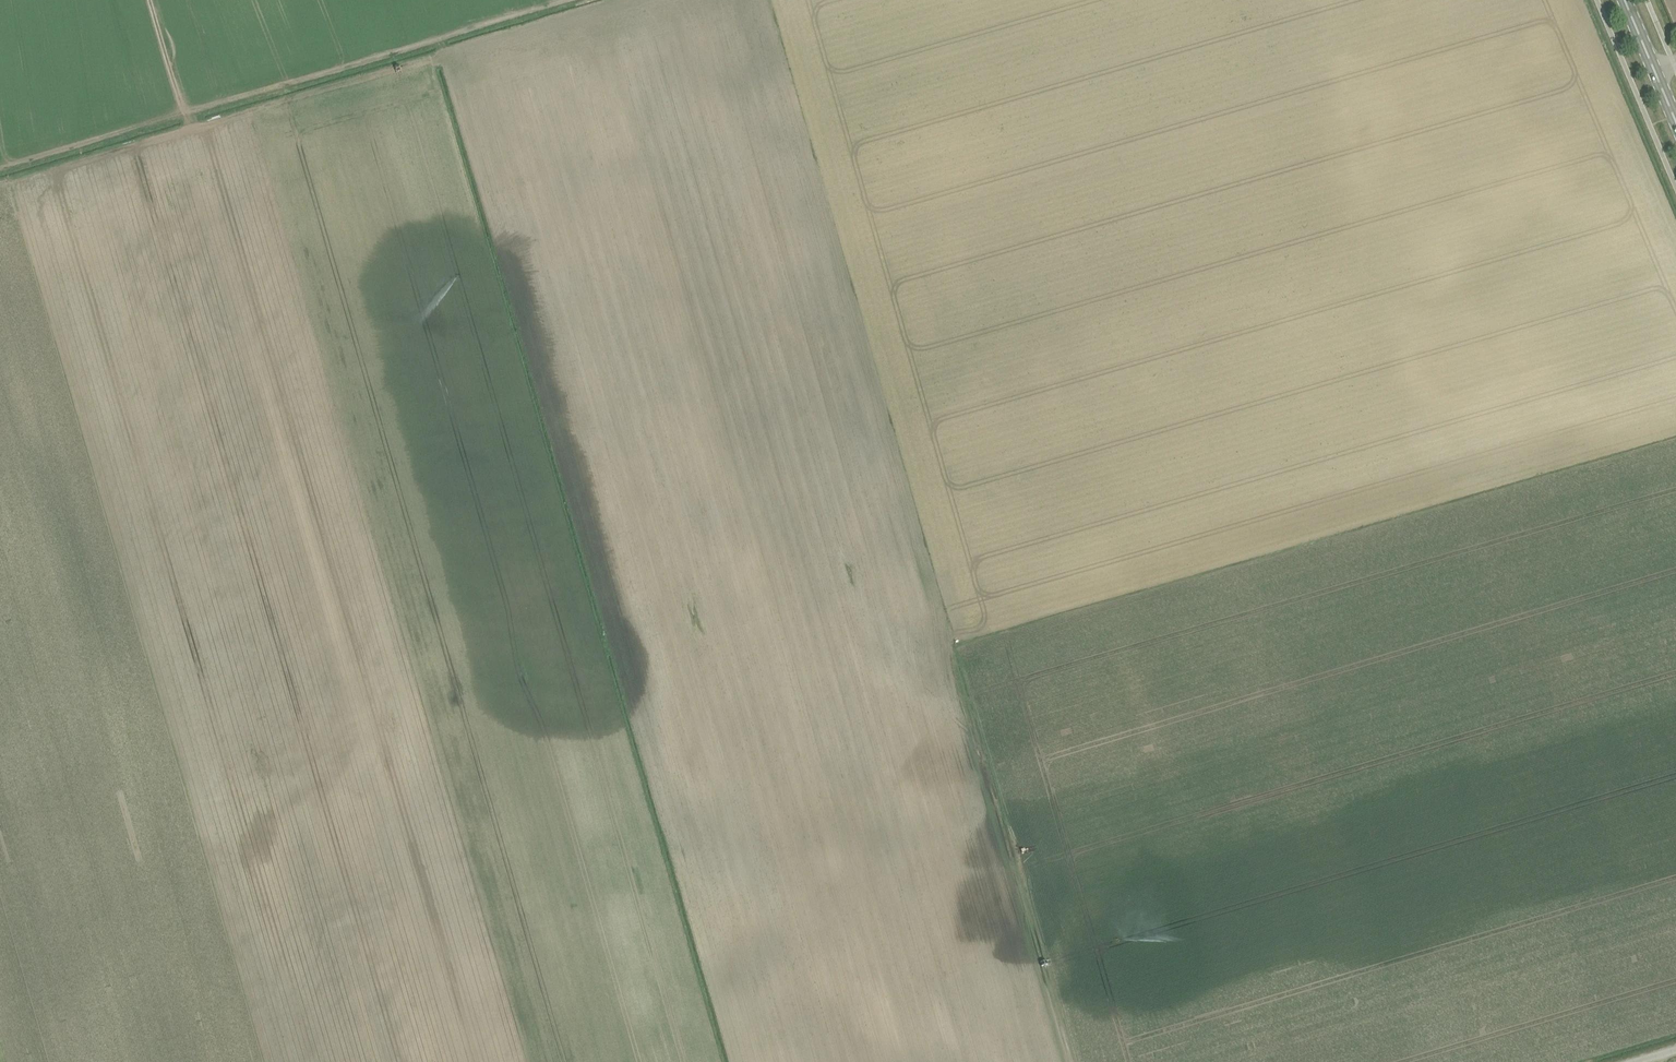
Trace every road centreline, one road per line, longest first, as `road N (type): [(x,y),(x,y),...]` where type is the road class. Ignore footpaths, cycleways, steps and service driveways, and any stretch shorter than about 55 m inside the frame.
road 1 (primary): [(1675,120),(1625,0)]

